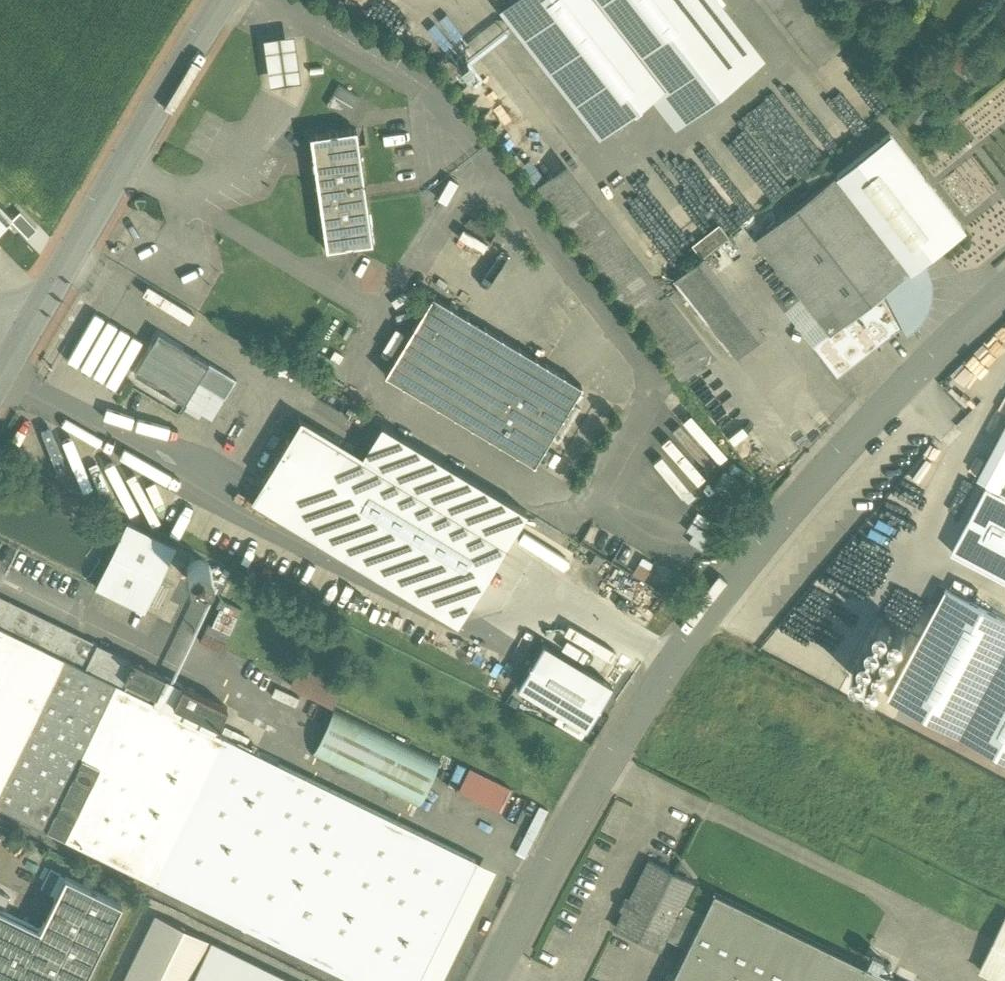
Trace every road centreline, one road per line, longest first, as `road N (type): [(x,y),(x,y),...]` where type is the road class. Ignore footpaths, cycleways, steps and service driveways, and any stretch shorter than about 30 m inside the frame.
road 1 (residential): [(1004,277),(970,304),(812,475),(641,704),(479,980)]
road 2 (residential): [(19,330),(216,0)]

